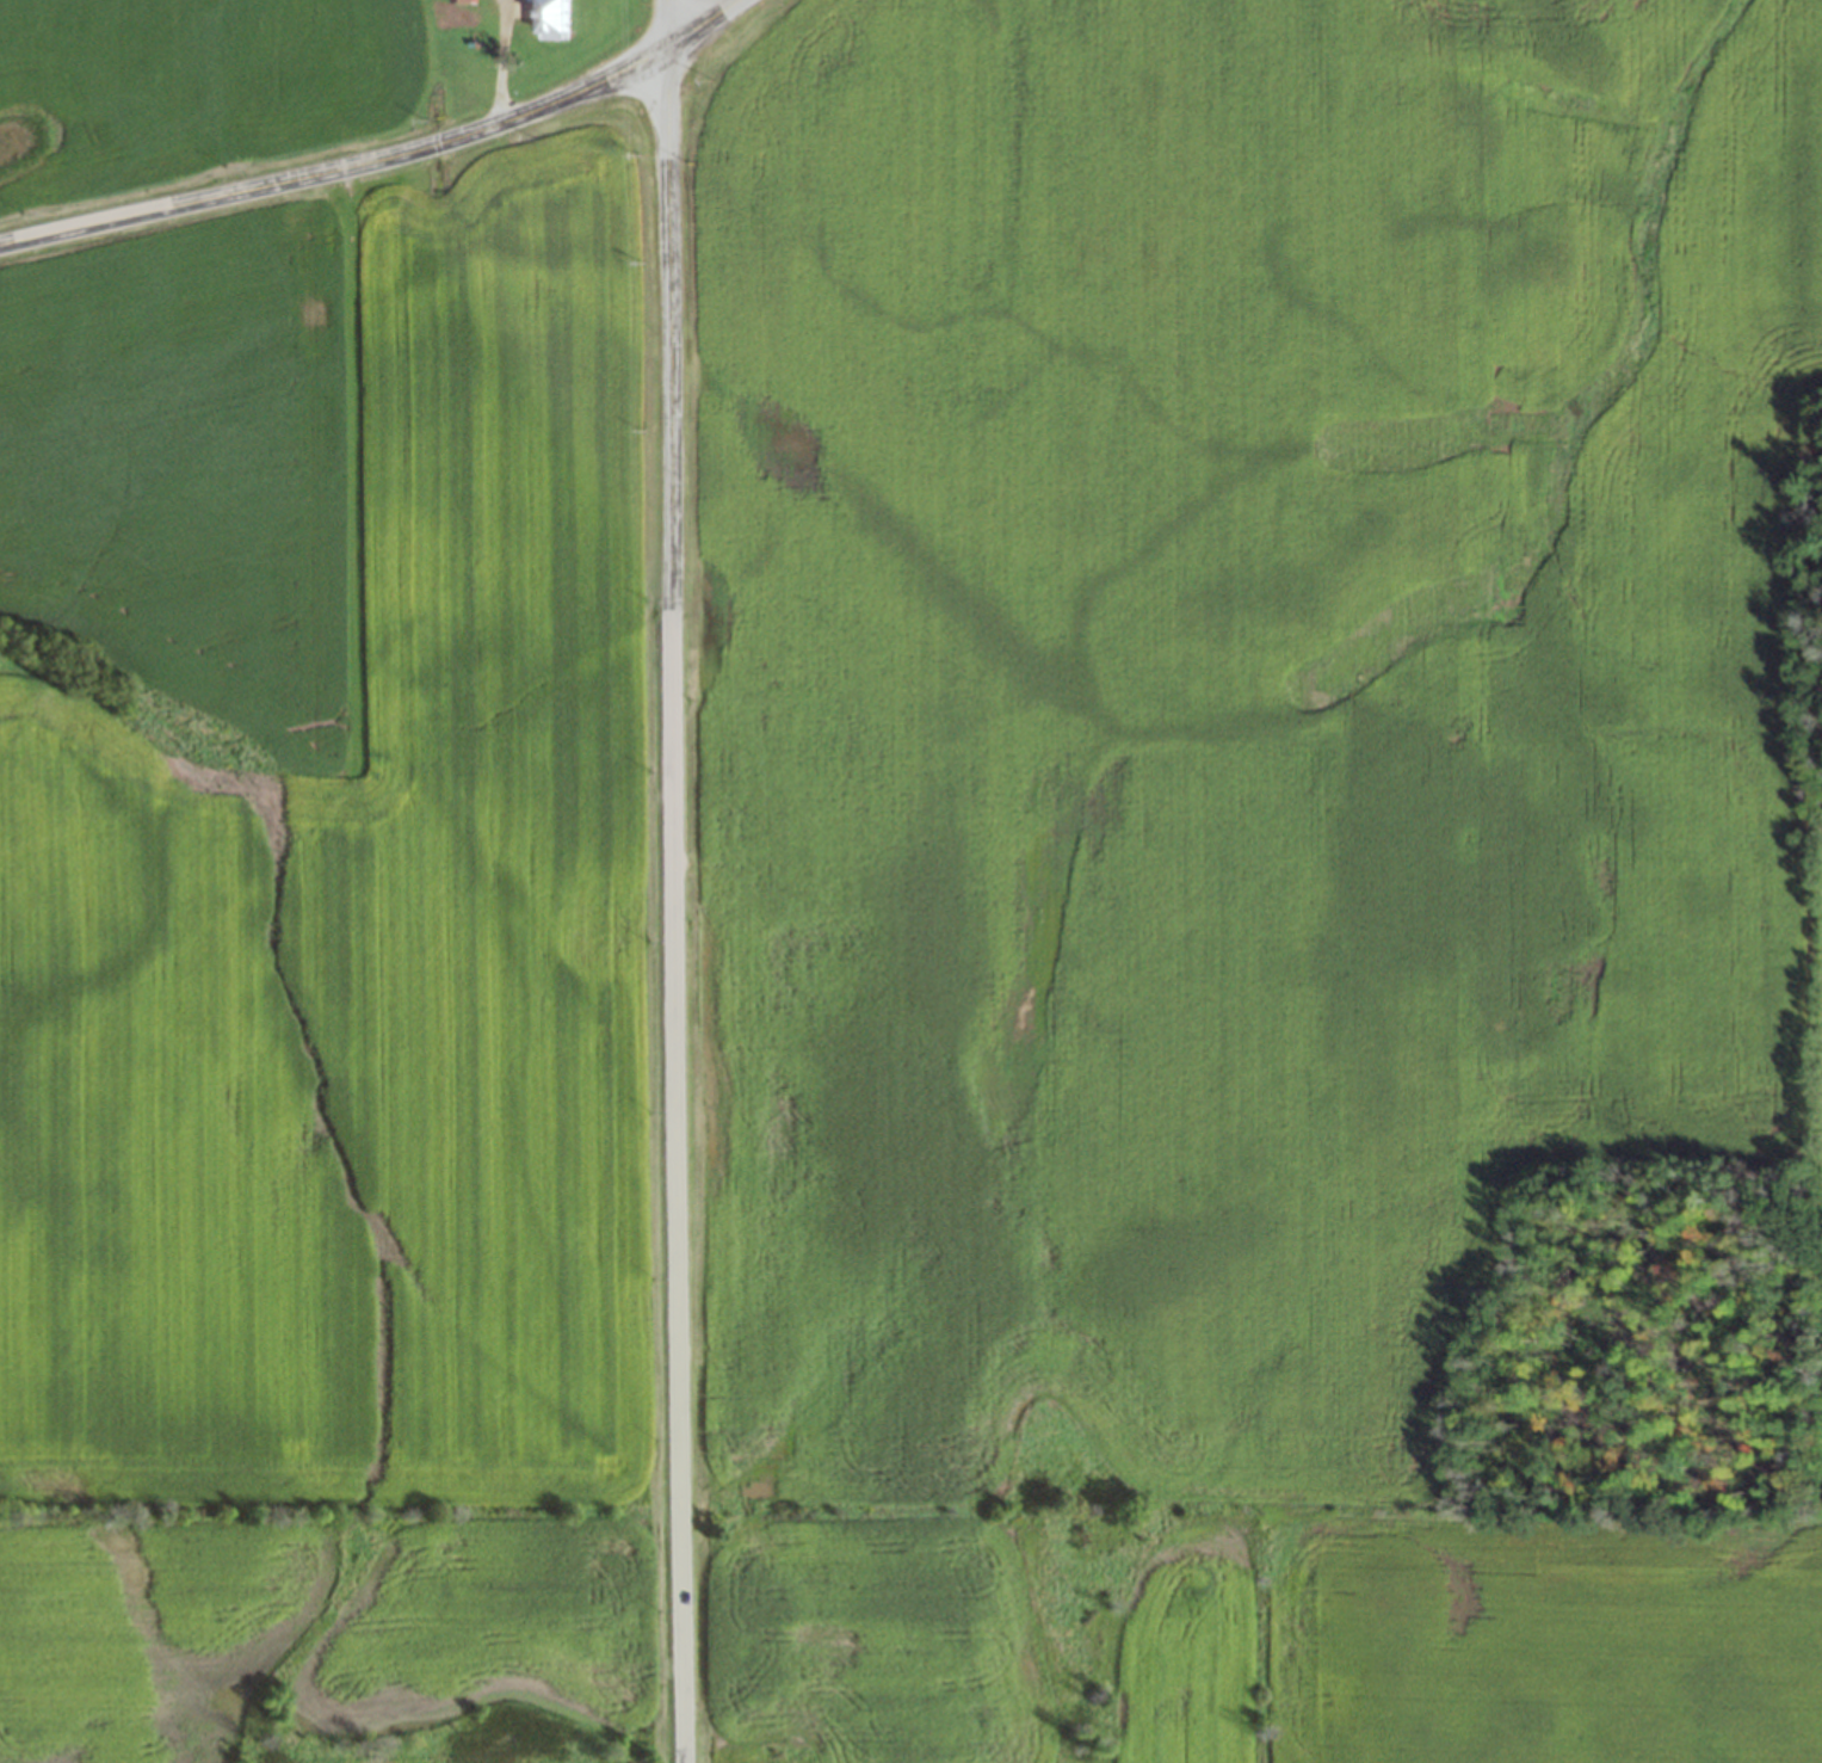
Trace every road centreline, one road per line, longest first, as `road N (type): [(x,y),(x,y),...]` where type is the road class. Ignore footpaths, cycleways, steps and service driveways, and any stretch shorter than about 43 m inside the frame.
road 1 (secondary): [(668,39),(683,1762)]
road 2 (tertiary): [(668,39),(537,107),(422,149),(0,243)]

